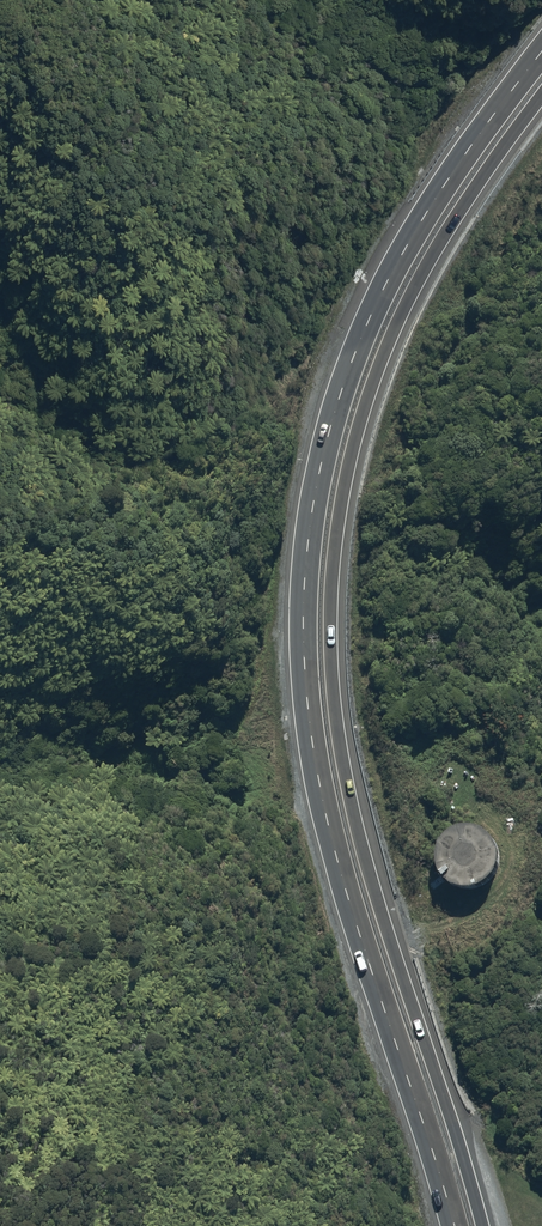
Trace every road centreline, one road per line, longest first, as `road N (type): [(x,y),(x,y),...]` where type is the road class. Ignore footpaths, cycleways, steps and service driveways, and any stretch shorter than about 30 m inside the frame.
road 1 (trunk): [(455,1225),(328,826),(305,689),(303,572),(328,424),(361,331),(421,216),(541,47)]
road 2 (trunk): [(541,91),(434,248),(383,350),(350,450),(331,584),(332,696),(350,802),(480,1225)]

